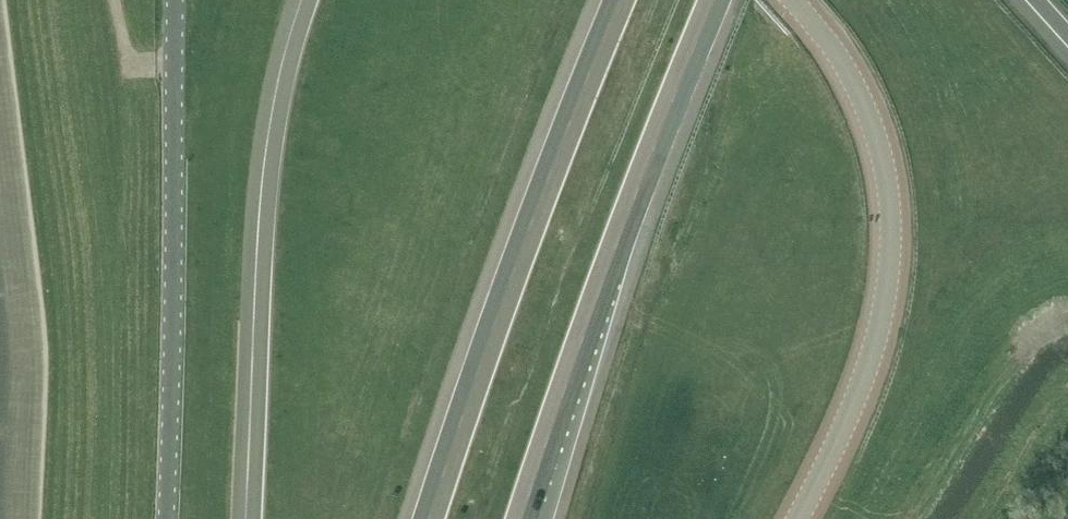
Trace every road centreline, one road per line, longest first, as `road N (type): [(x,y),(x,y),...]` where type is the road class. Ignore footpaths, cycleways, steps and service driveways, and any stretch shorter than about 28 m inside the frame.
road 1 (tertiary): [(798,518),(873,354),(891,216),(862,96),(795,0)]
road 2 (motorway): [(523,518),(605,280),(715,0)]
road 3 (motorway): [(619,0),(429,518)]
road 4 (motorway): [(311,0),(272,165),(256,518)]
road 5 (unclassified): [(166,518),(176,0)]

